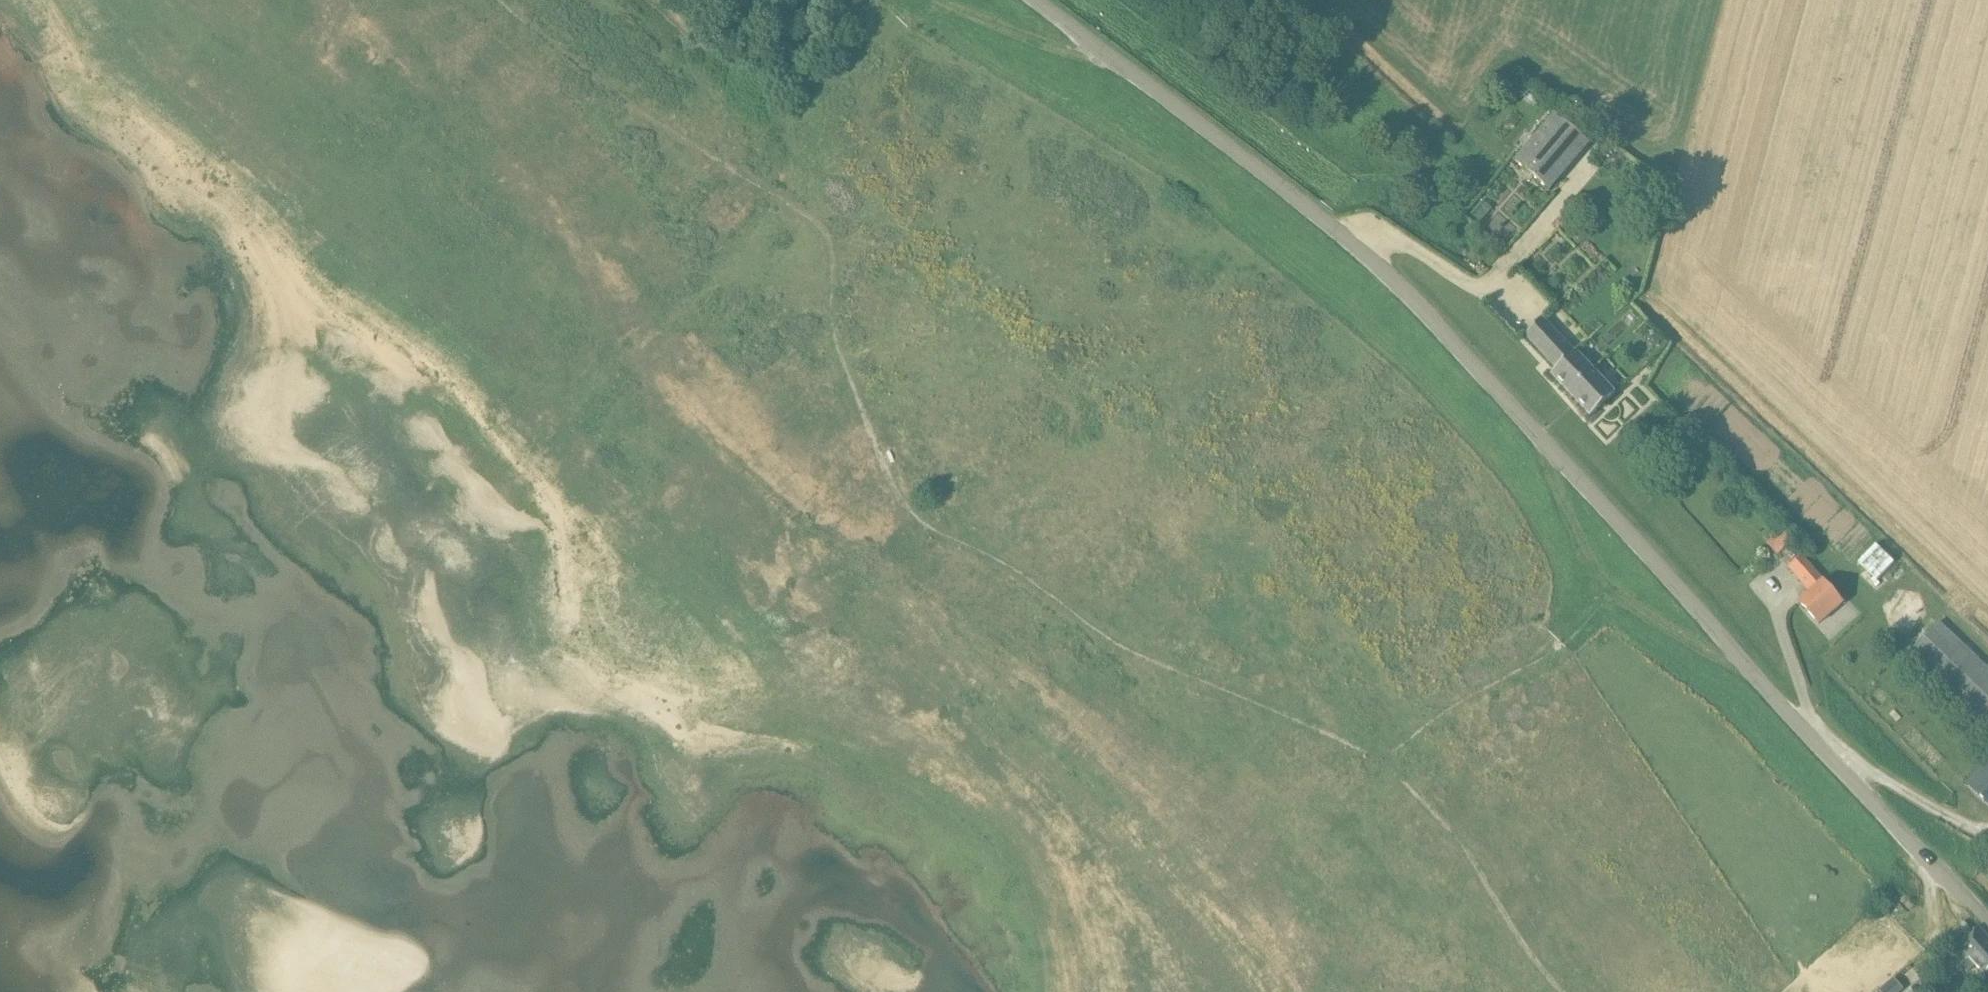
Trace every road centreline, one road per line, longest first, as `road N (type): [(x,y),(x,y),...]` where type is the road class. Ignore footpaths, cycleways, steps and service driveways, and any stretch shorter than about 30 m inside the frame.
road 1 (tertiary): [(1987,923),(1383,267),(1040,0)]

